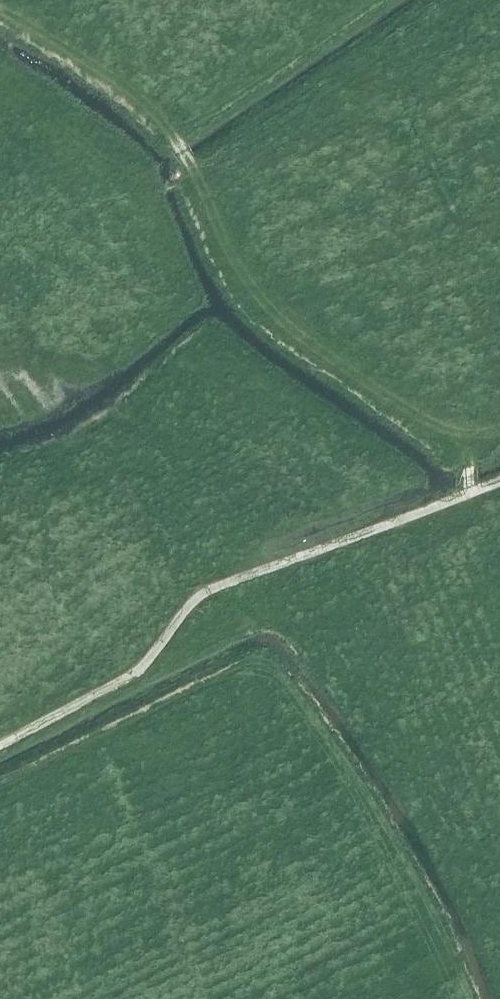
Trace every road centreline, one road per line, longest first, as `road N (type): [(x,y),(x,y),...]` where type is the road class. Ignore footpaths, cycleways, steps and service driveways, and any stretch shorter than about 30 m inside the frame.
road 1 (track): [(0,748),(147,668),(203,596),(499,485)]

